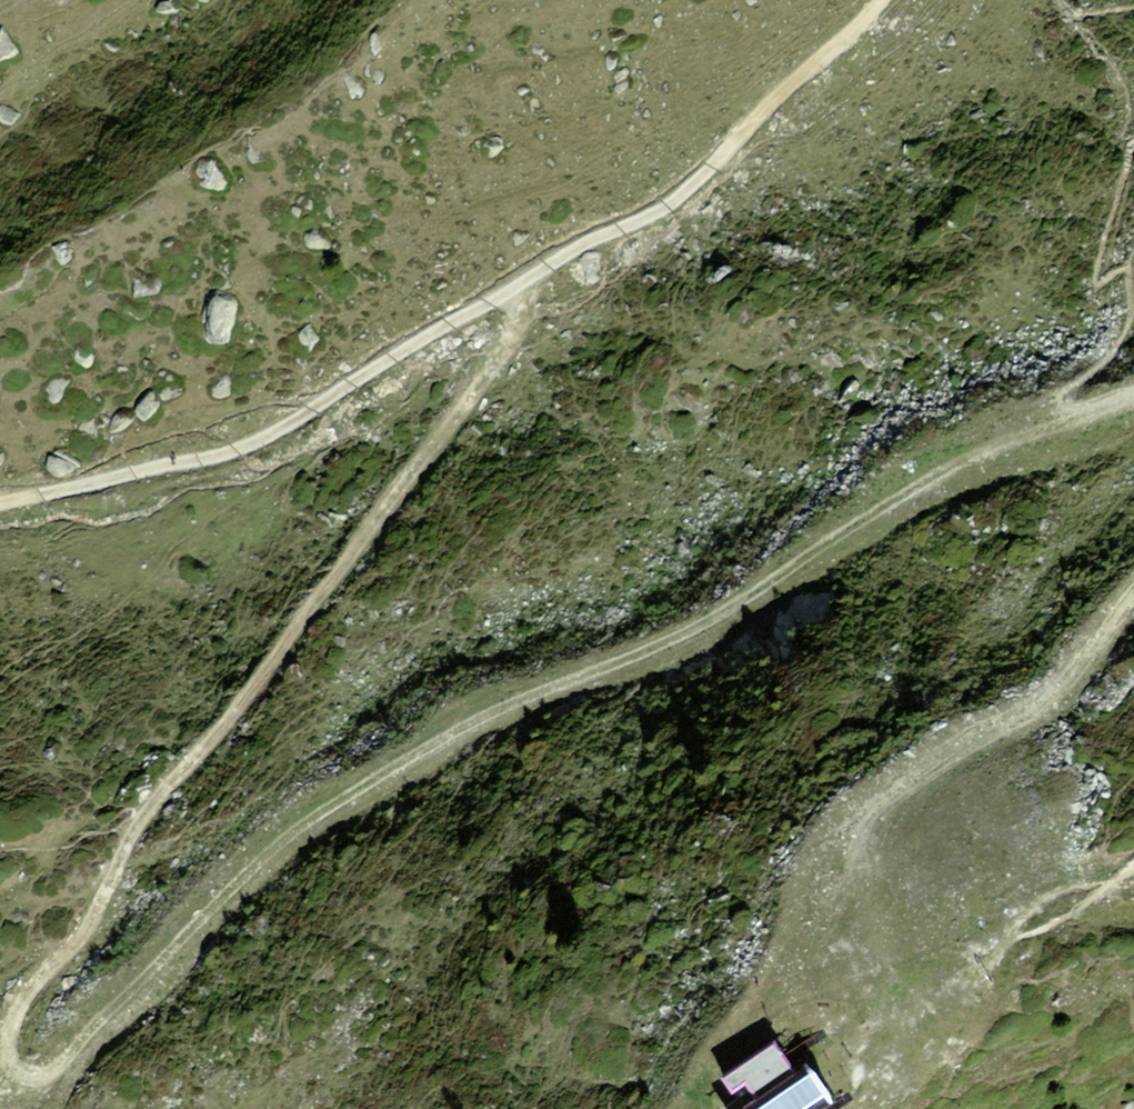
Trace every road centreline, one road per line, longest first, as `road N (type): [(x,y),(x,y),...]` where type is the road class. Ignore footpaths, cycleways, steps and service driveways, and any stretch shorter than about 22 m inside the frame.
road 1 (track): [(6,1108),(31,1078),(79,1058),(280,847),(394,772),(511,707),(721,618),(947,471),(1133,399)]
road 2 (track): [(0,500),(255,443),(715,171),(872,0)]
road 3 (track): [(539,275),(460,418),(249,703),(141,819),(82,945),(18,1000),(12,1050),(31,1078)]
road 4 (track): [(1133,598),(1039,705),(957,749),(871,815),(841,891),(838,1071)]

